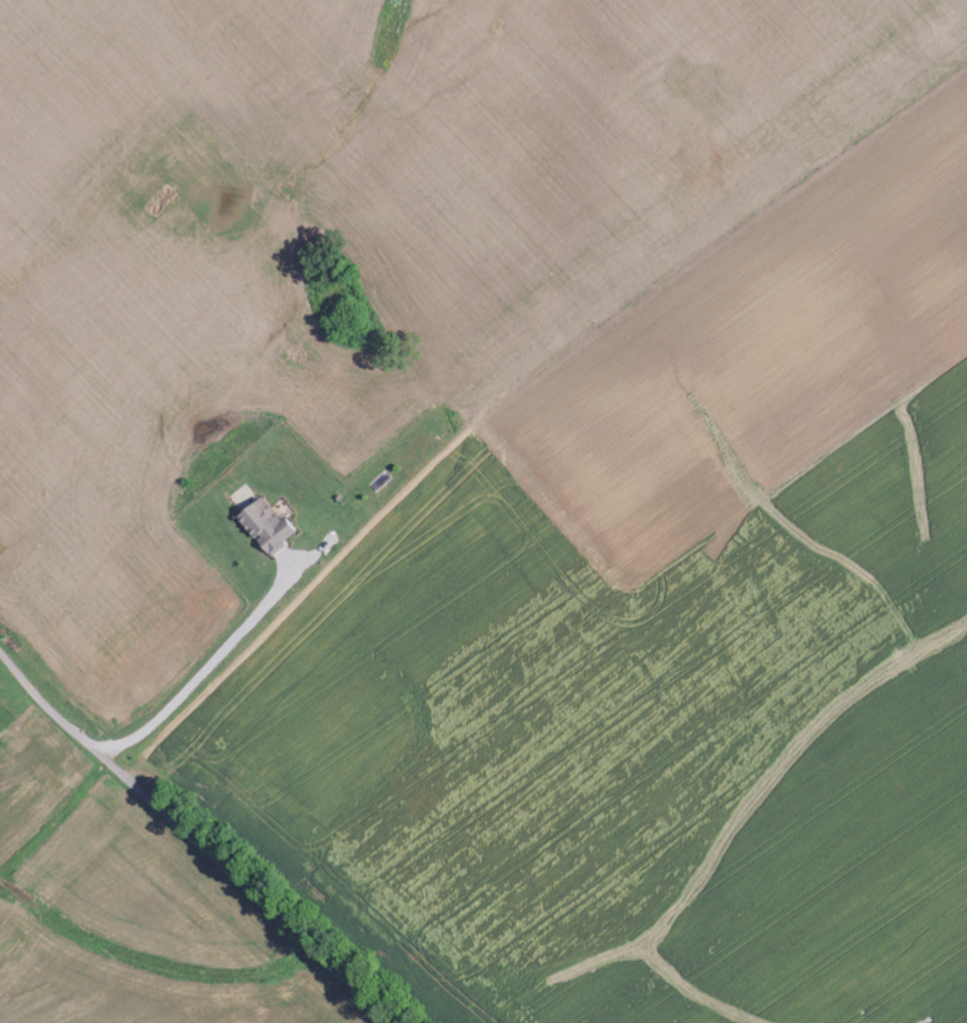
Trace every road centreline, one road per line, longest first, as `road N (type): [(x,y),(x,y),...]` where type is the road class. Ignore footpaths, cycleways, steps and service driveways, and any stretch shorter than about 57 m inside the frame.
road 1 (residential): [(391,1022),(56,718),(0,655)]

